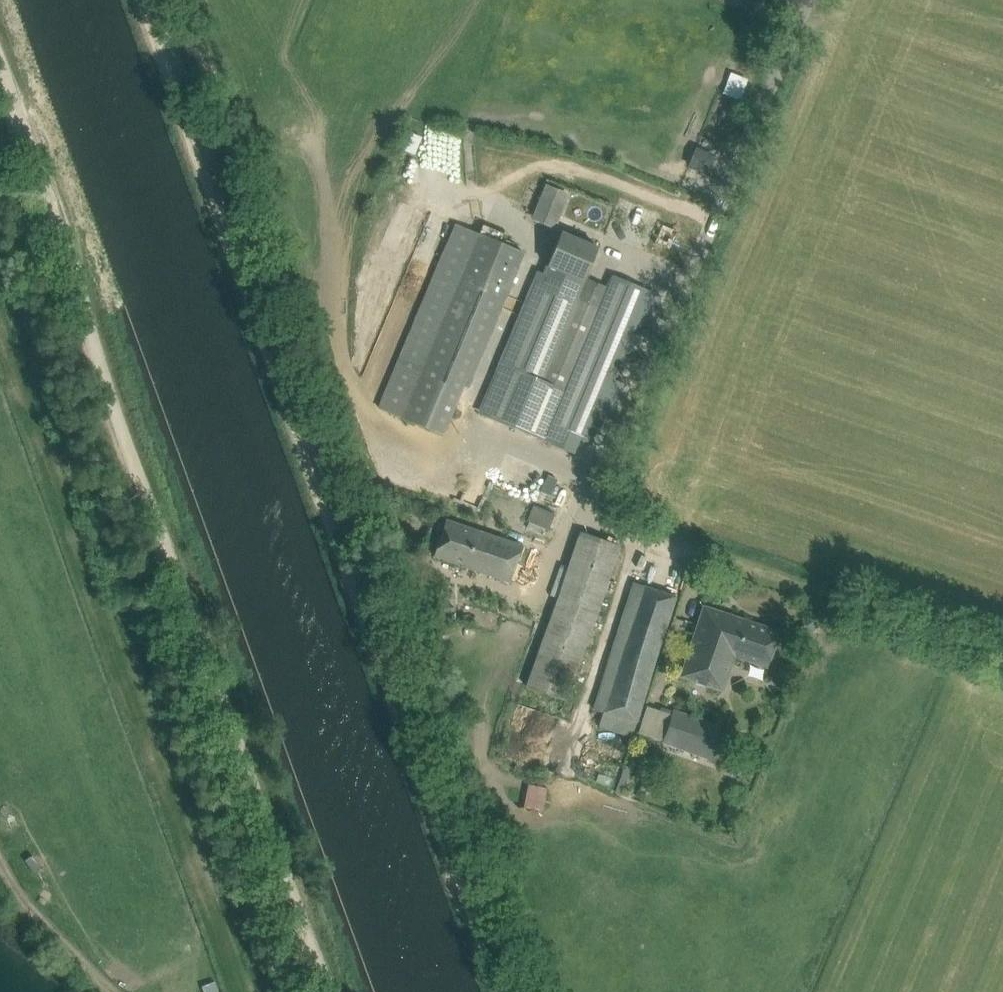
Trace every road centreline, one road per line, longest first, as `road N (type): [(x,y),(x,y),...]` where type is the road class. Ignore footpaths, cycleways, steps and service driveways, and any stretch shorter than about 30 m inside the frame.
road 1 (track): [(142,0),(495,991)]
road 2 (track): [(0,66),(330,991)]

